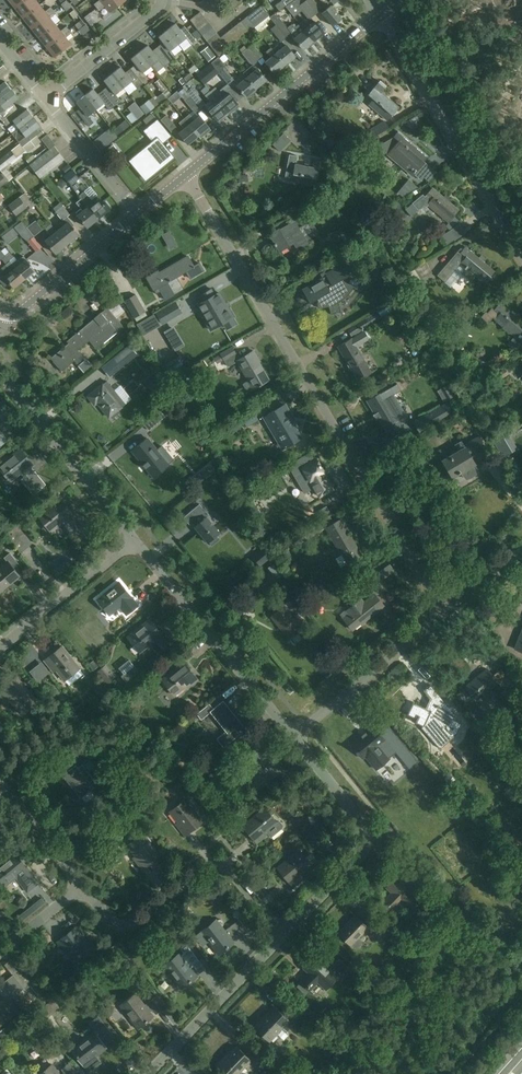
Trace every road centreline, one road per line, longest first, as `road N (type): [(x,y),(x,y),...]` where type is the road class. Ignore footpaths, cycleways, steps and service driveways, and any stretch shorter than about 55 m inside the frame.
road 1 (residential): [(444,615),(184,175)]
road 2 (residential): [(521,255),(380,14)]
road 3 (residential): [(285,935),(230,871),(213,864),(128,925),(111,921),(83,886)]
road 4 (residential): [(285,935),(370,842),(363,821),(297,734)]
road 5 (residential): [(297,734),(133,540)]
road 6 (residential): [(184,175),(380,14)]
road 7 (residential): [(133,540),(0,373)]
road 8 (residential): [(149,1073),(285,935)]
road 9 (residential): [(297,734),(444,615)]
road 10 (residential): [(0,648),(133,540)]
road 11 (residential): [(5,311),(23,308),(138,214)]
road 12 (residential): [(45,99),(163,0)]
road 13 (residential): [(138,214),(45,99)]
road 14 (residential): [(83,886),(0,783)]

